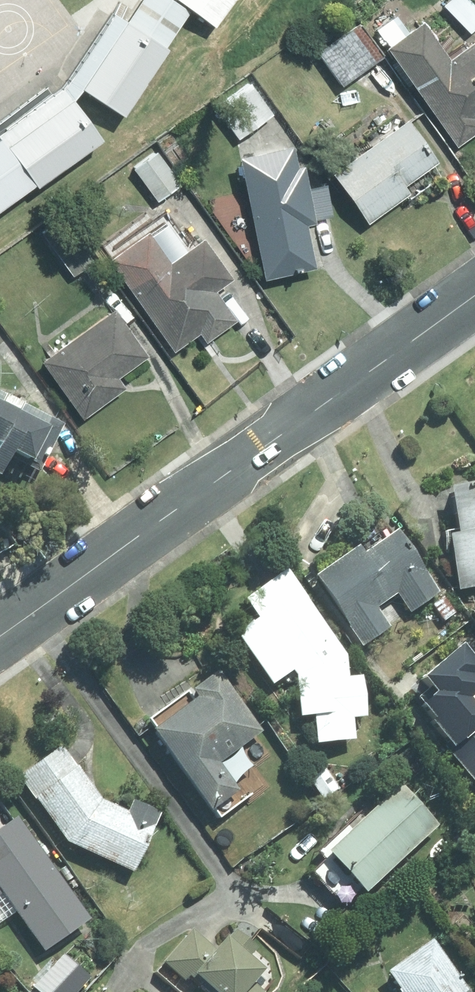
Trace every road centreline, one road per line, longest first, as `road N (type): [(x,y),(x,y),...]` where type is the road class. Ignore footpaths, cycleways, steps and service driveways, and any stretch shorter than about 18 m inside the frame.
road 1 (tertiary): [(0,636),(474,300)]

